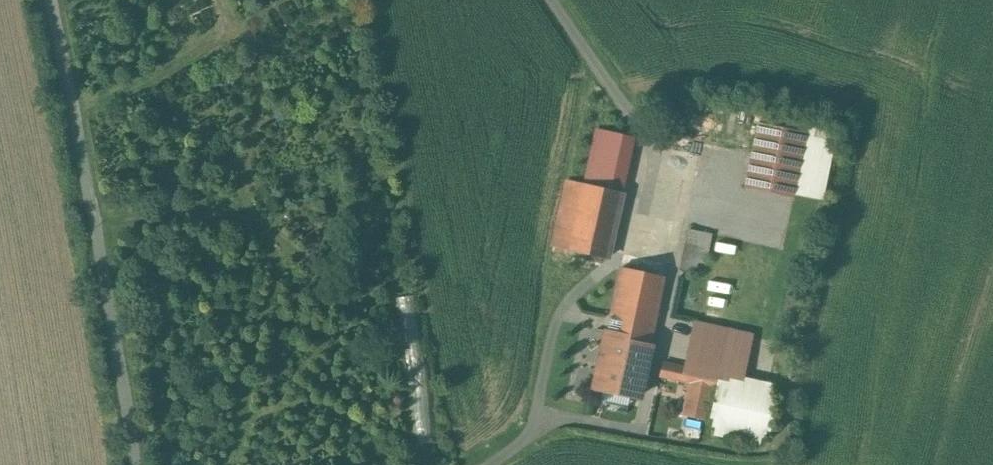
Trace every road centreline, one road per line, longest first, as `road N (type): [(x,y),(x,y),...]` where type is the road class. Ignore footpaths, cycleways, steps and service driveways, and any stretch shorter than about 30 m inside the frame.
road 1 (unclassified): [(46,0),(136,464)]

